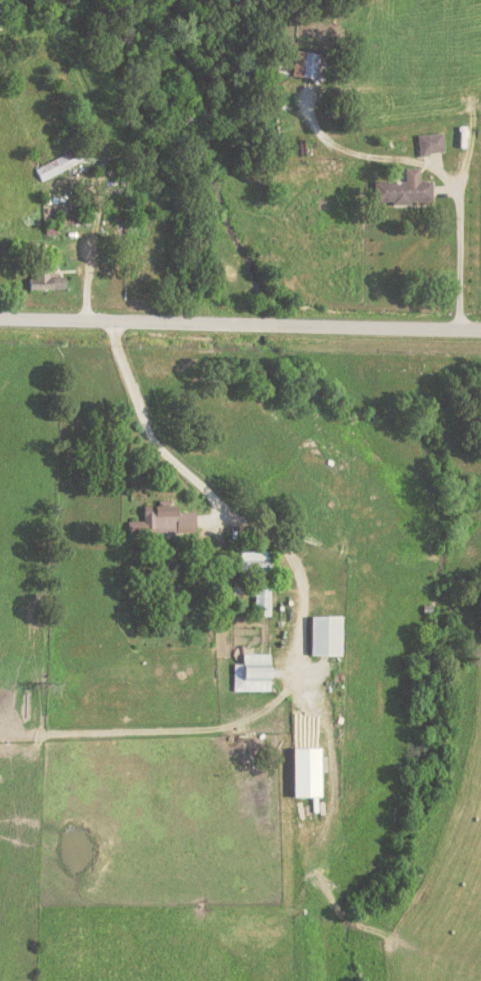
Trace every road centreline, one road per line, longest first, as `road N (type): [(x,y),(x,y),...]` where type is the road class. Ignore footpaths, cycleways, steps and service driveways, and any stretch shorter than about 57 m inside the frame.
road 1 (residential): [(113,326),(151,444),(234,534),(295,564),(307,579),(297,669),(300,980)]
road 2 (tertiary): [(480,330),(0,324)]
road 3 (residential): [(297,669),(276,696),(226,720),(48,729),(30,750),(0,755)]

